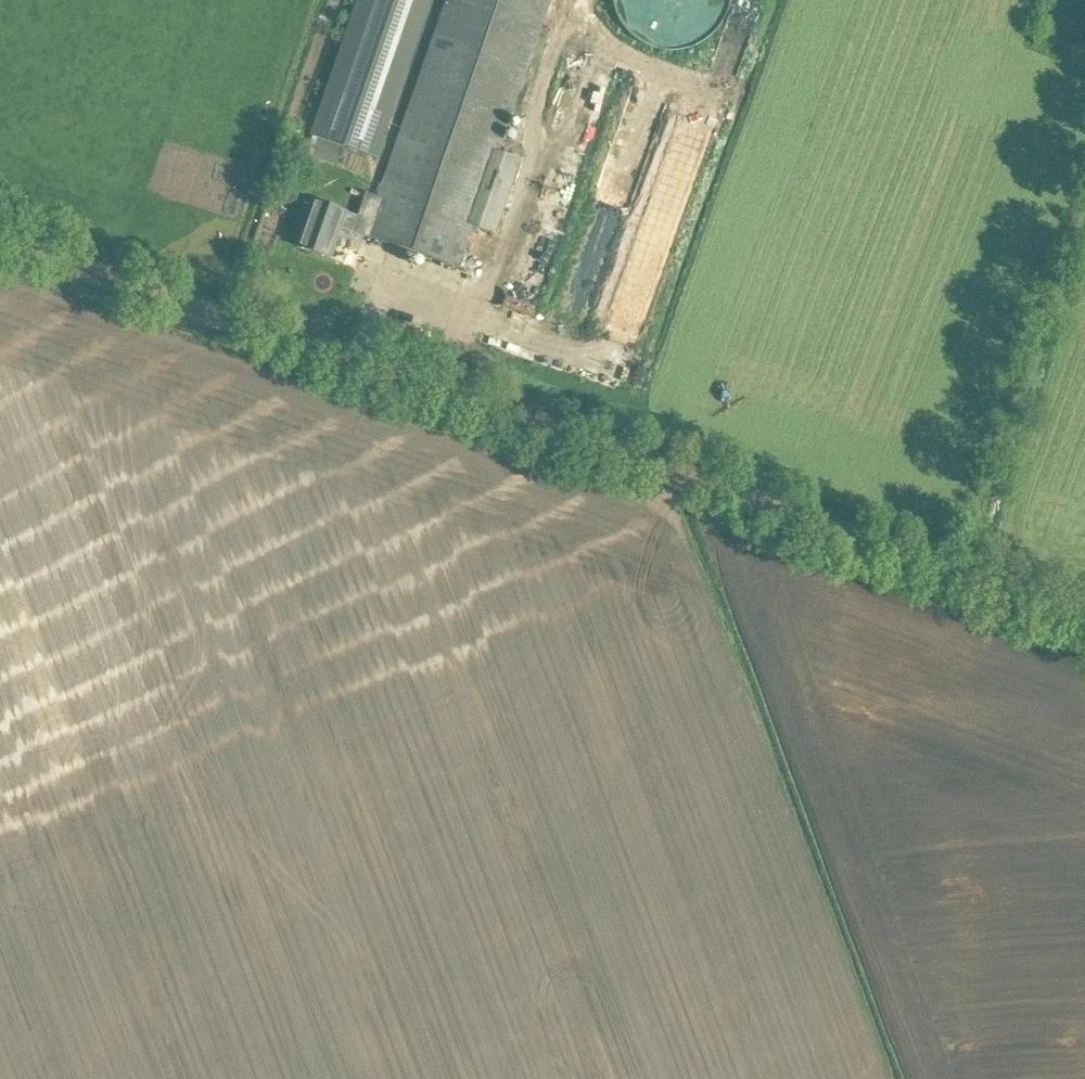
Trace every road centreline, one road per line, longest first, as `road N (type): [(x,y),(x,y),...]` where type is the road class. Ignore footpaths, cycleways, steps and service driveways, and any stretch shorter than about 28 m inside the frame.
road 1 (unclassified): [(1084,623),(0,240)]

